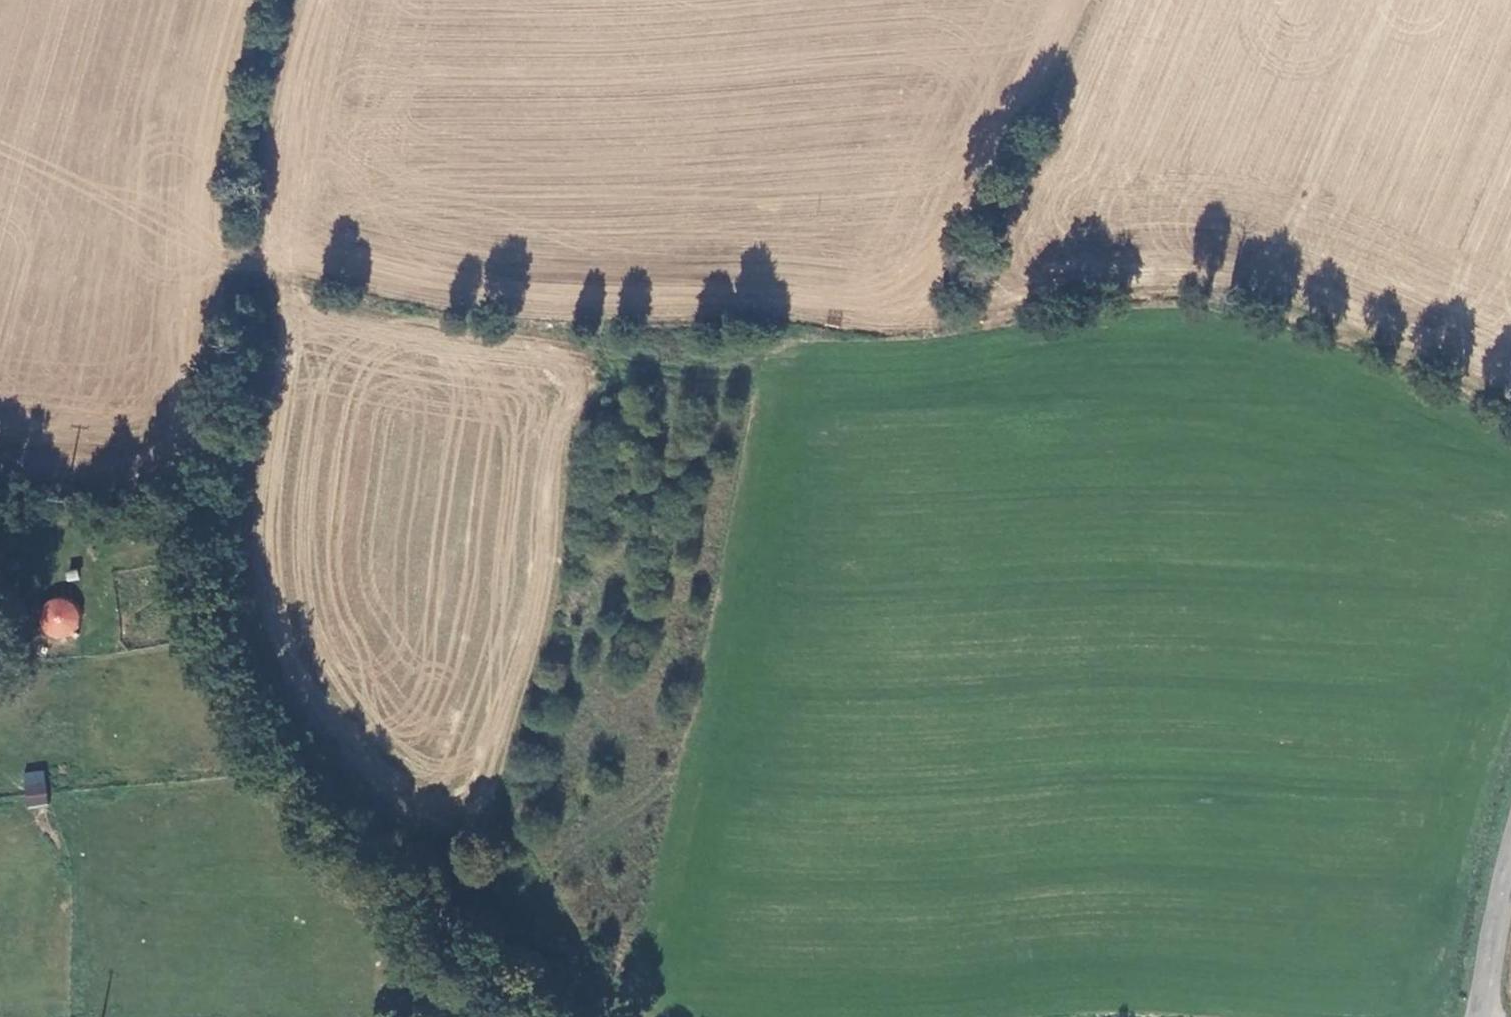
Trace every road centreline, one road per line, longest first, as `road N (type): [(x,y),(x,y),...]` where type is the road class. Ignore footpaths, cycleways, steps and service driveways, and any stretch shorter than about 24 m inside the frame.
road 1 (track): [(521,1016),(347,849),(229,701),(209,653),(197,558),(224,344),(222,182),(285,0)]
road 2 (tertiary): [(1482,1016),(1510,866)]

